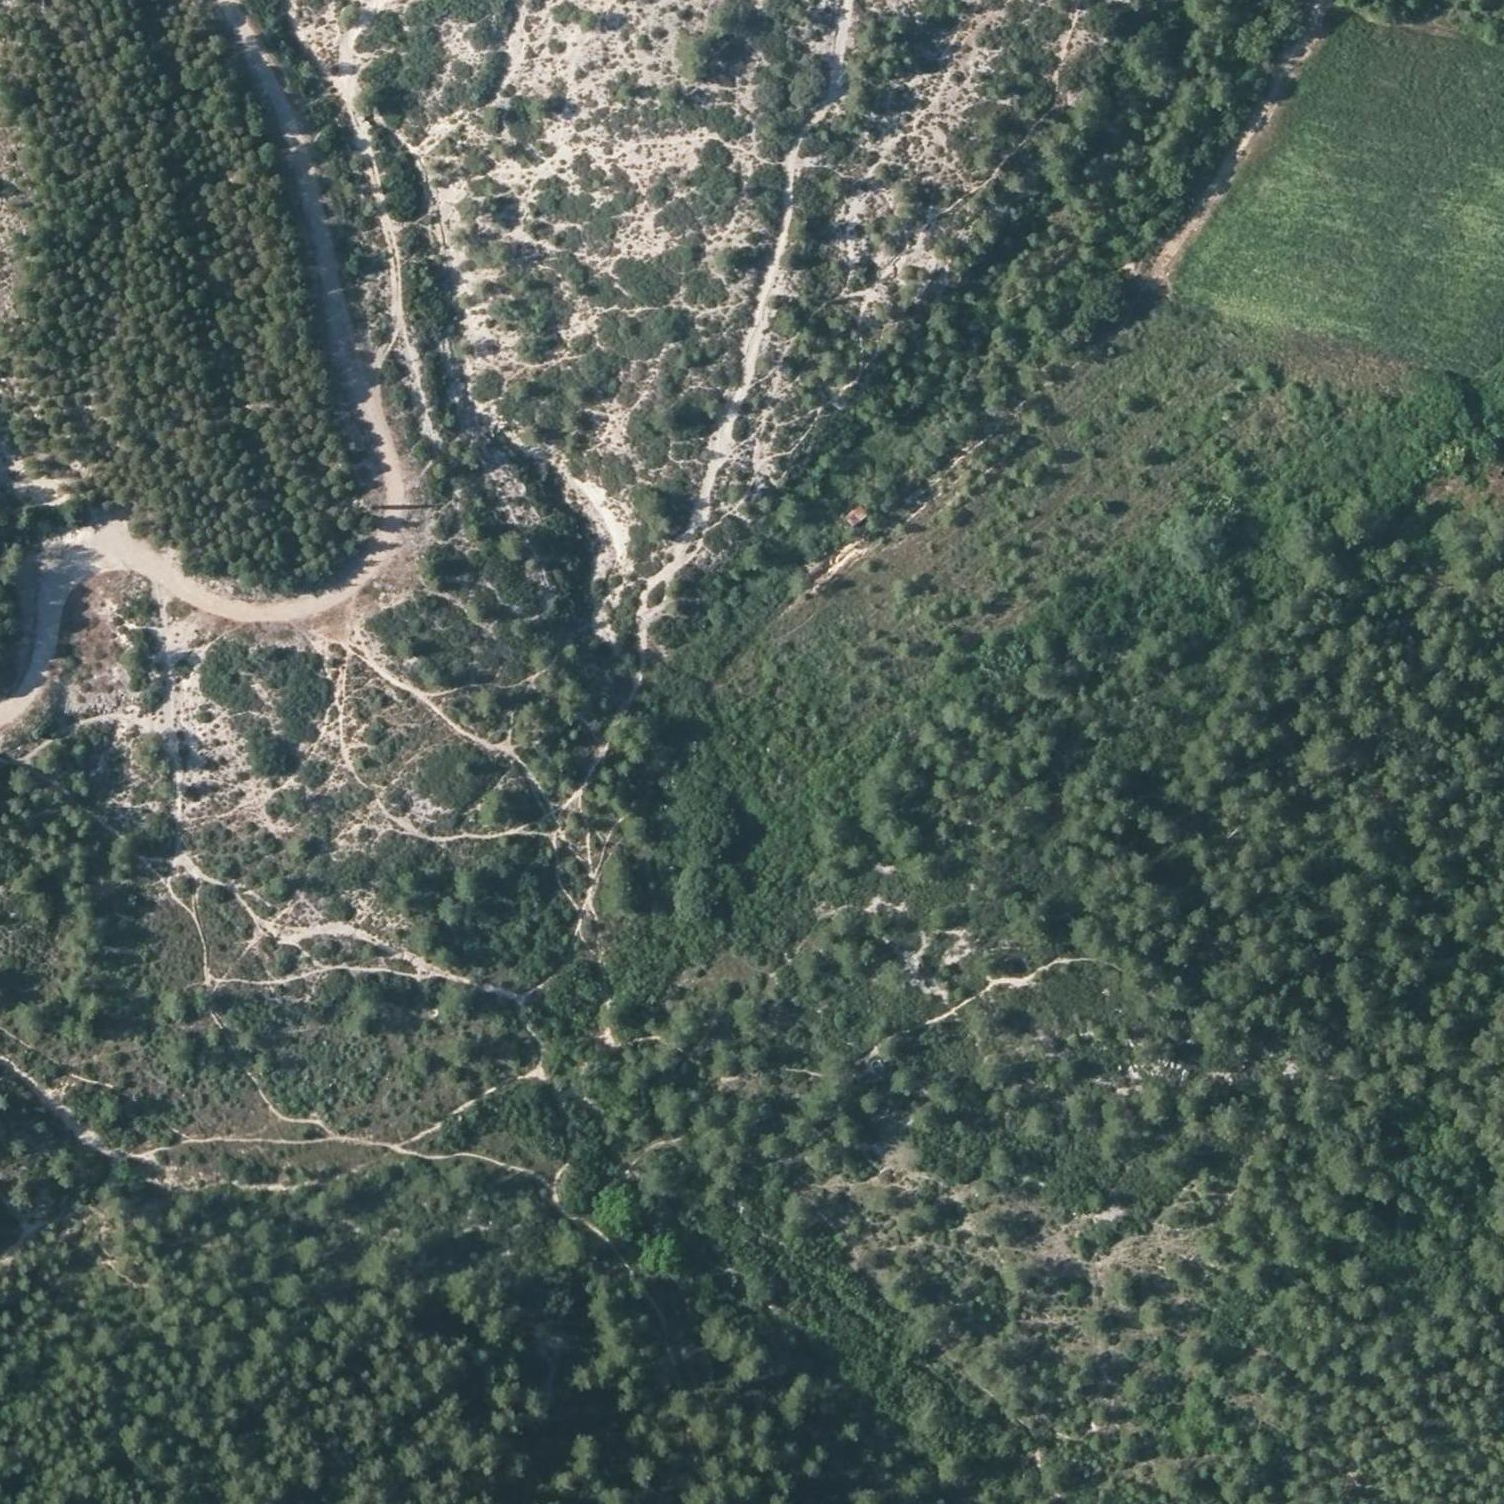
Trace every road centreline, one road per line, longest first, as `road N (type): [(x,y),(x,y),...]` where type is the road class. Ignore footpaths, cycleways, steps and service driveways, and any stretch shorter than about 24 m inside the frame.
road 1 (track): [(0,716),(26,690),(44,601),(65,561),(134,562),(218,606),(269,611),(342,588),(371,565),(390,532),(398,501),(343,359),(306,181),(224,0)]
road 2 (track): [(1322,0),(1154,282)]

